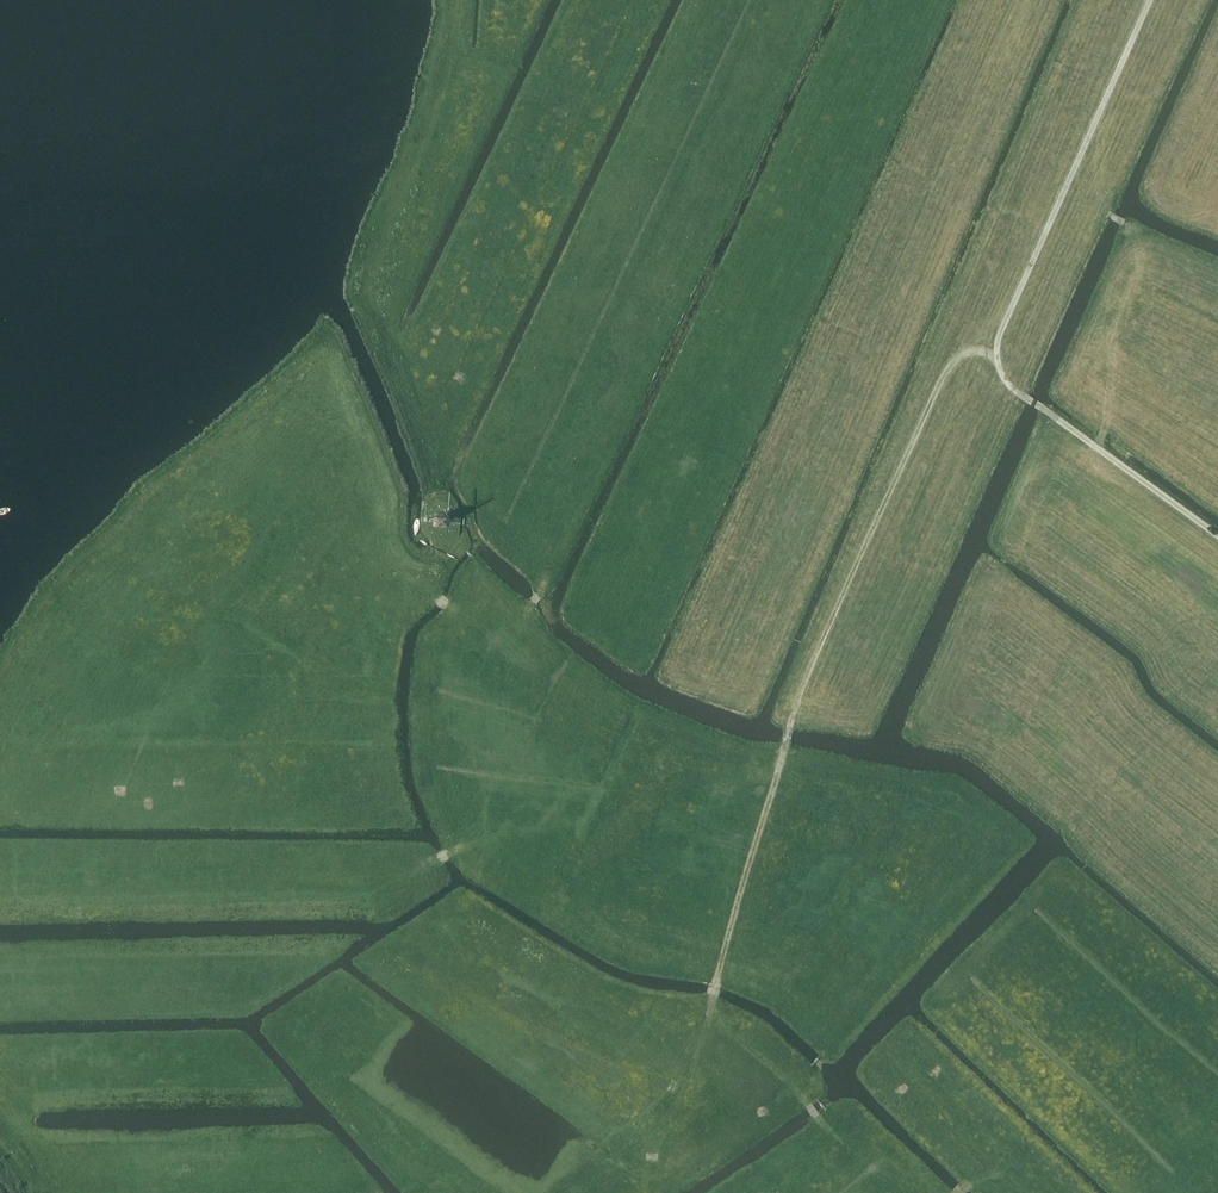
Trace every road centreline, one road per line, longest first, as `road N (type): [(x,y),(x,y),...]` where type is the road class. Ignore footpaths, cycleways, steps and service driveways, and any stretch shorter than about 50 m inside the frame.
road 1 (track): [(712,1002),(802,686),(942,377),(966,352),(997,357)]
road 2 (unclassified): [(1217,536),(1013,389),(997,357),(1003,327),(1149,0)]

